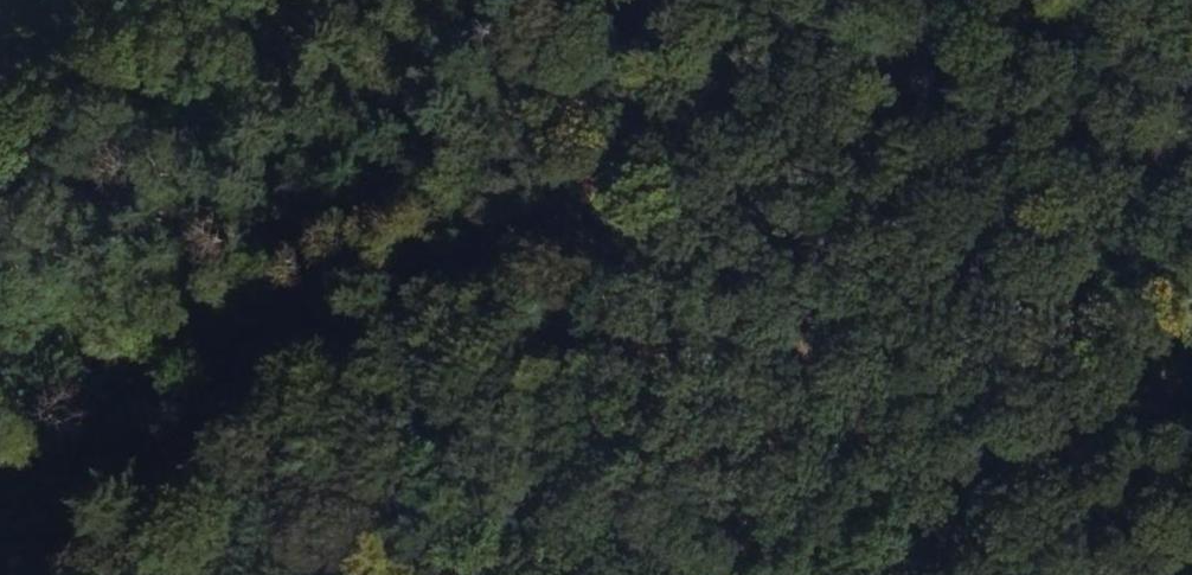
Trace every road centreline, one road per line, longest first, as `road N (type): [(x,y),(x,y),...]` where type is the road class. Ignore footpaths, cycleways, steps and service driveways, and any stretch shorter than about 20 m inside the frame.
road 1 (track): [(902,574),(992,499),(1191,374)]

